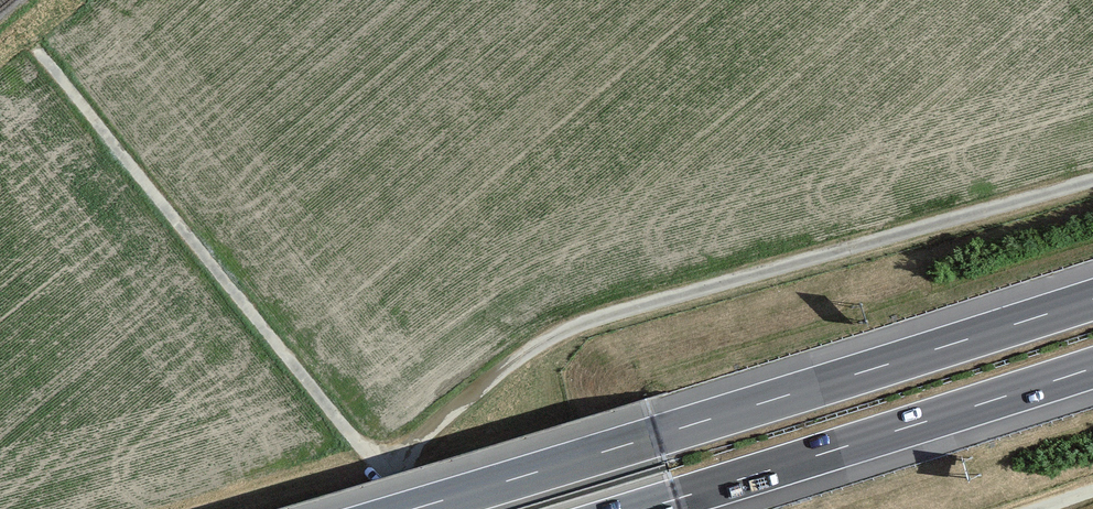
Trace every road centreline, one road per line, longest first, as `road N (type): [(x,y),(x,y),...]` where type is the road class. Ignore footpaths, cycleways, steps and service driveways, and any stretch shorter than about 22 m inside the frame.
road 1 (track): [(36,49),(383,473),(509,365),(571,328),(1092,178)]
road 2 (motorway): [(1092,299),(412,508)]
road 3 (motorway): [(643,508),(1092,368)]

